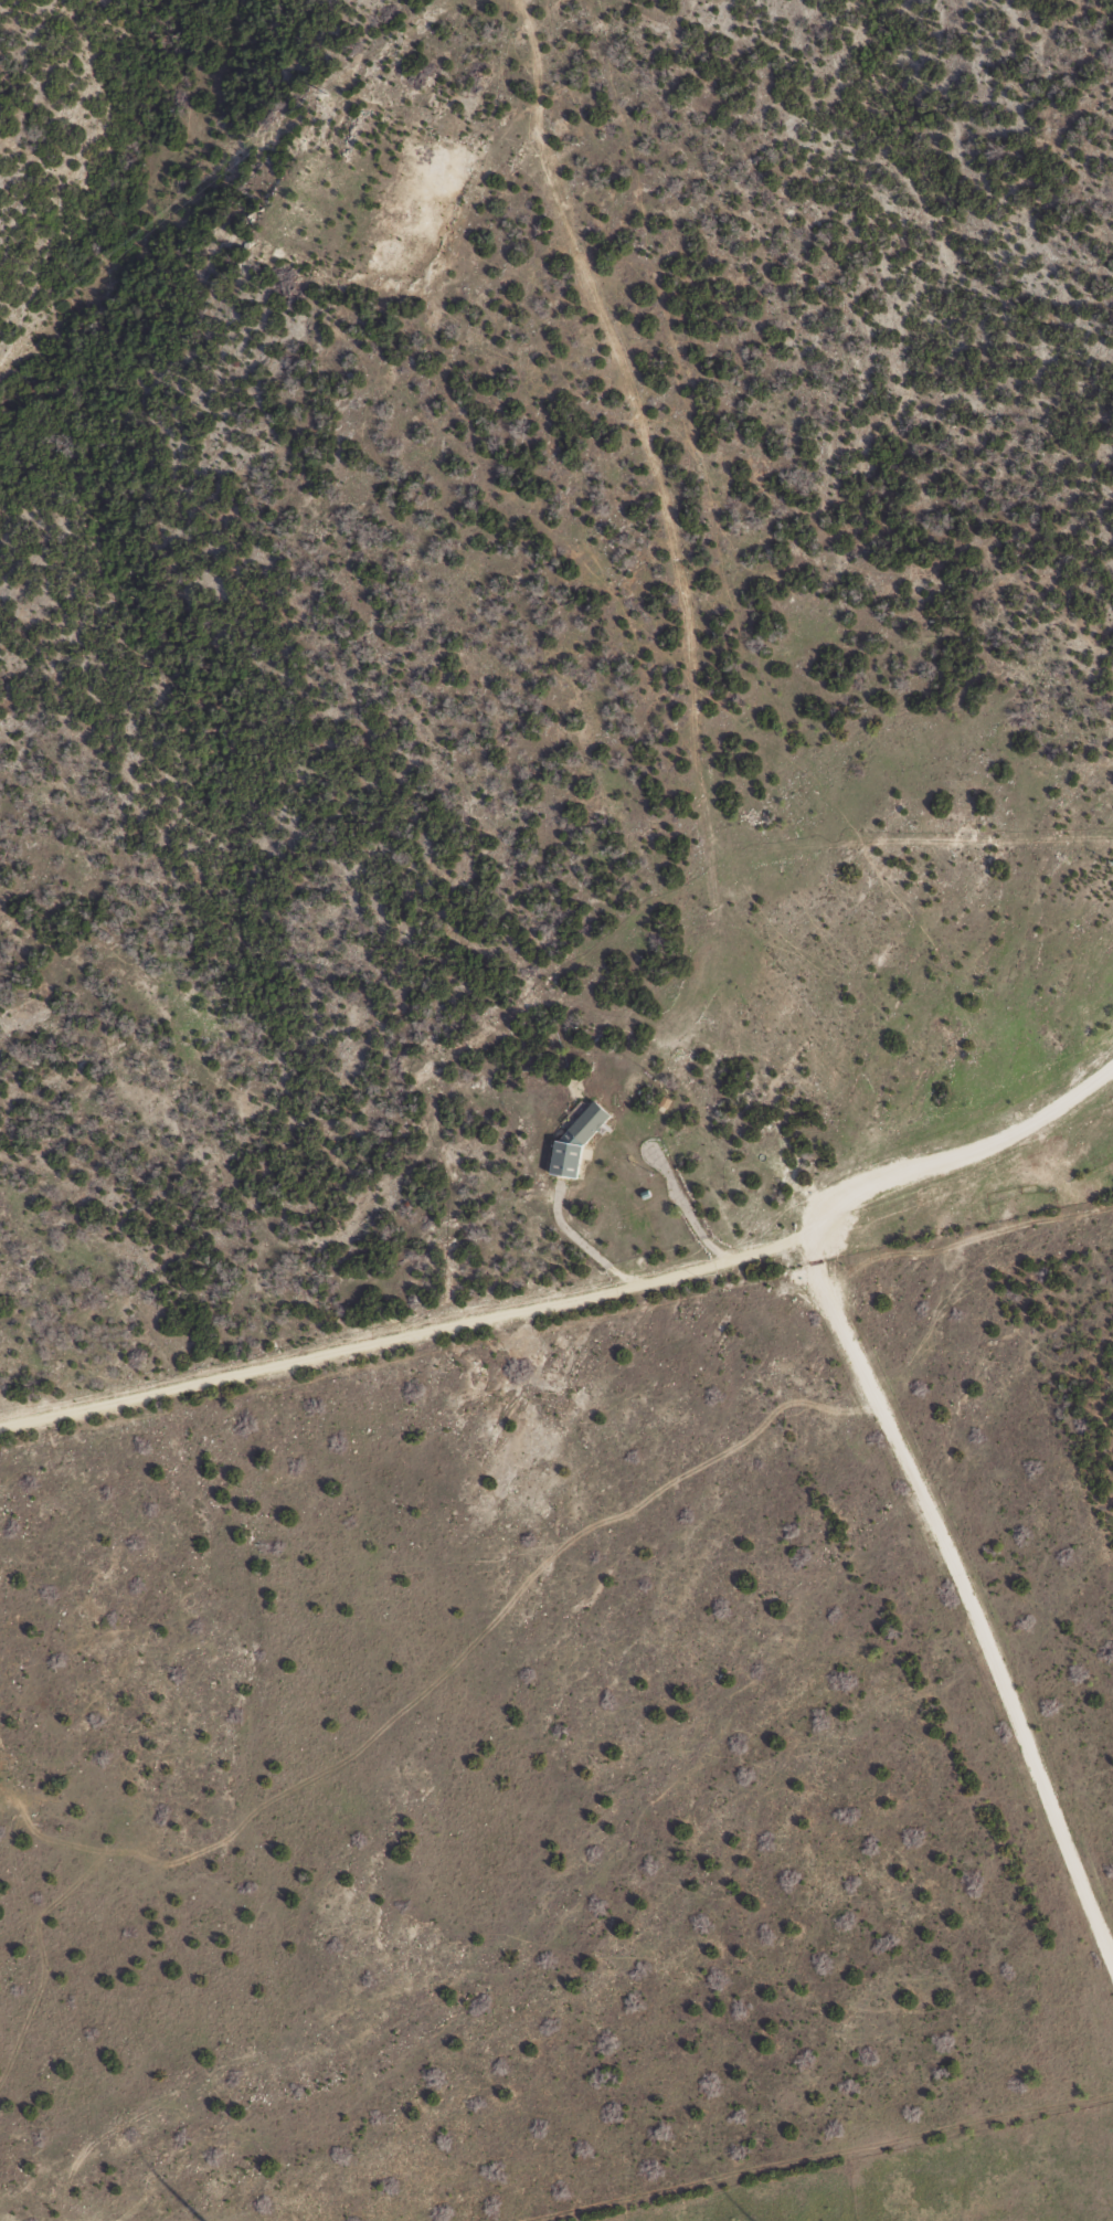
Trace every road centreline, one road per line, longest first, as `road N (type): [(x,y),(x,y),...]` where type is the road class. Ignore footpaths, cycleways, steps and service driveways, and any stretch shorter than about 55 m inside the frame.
road 1 (residential): [(798,1240),(695,852),(689,738),(647,581),(576,393),(533,236),(547,126),(509,0)]
road 2 (residential): [(0,1441),(798,1240),(857,1185),(935,1165),(1040,1118),(1112,1064)]

